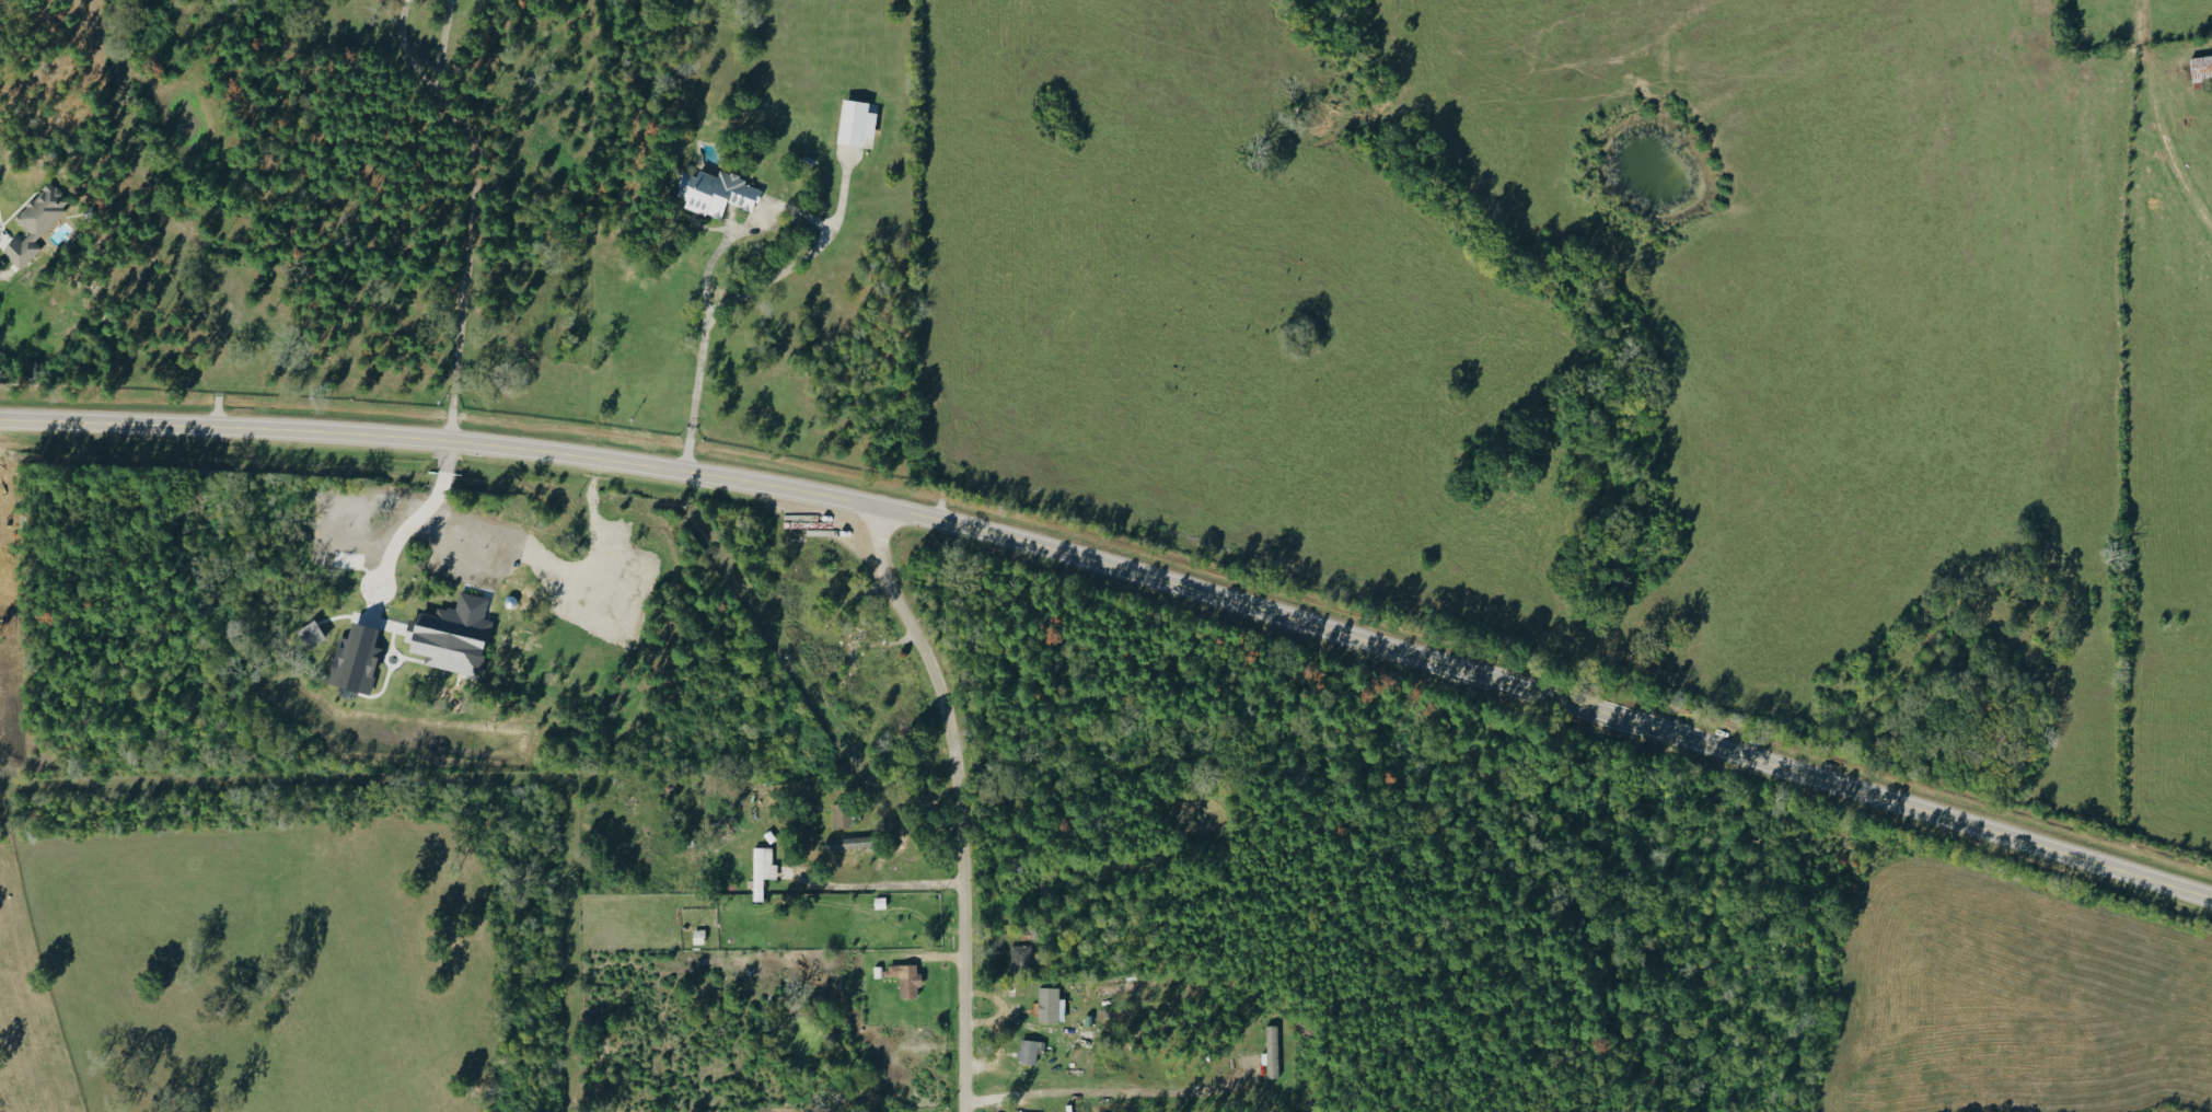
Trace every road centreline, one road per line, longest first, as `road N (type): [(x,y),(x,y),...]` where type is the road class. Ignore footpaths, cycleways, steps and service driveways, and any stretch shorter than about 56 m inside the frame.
road 1 (tertiary): [(2211,890),(995,531),(764,484),(512,449),(0,419)]
road 2 (tertiary): [(960,1111),(959,803),(935,681),(887,581),(892,509)]
road 3 (residential): [(960,1062),(789,1111)]

